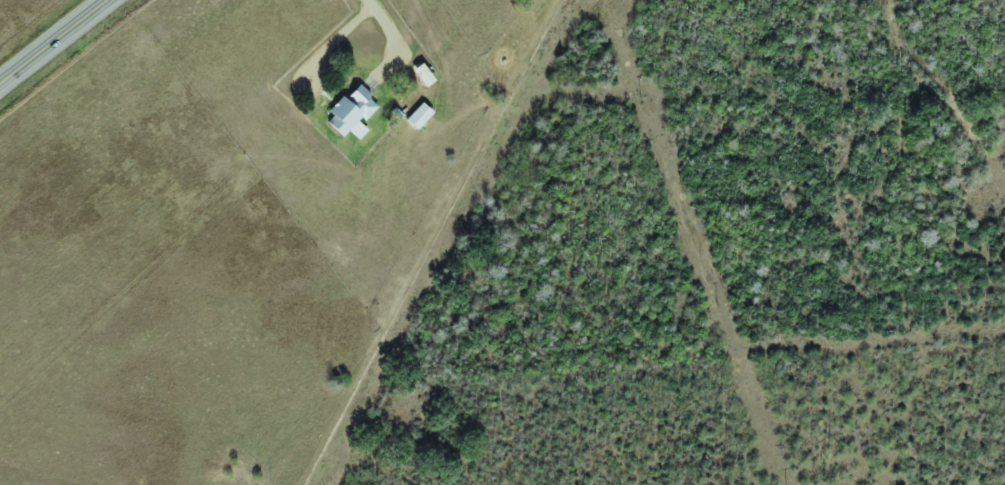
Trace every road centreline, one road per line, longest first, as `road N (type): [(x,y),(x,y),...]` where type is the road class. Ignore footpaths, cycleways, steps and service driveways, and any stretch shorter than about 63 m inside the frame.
road 1 (residential): [(972,0),(477,106),(369,0)]
road 2 (residential): [(884,20),(955,36),(998,64),(1004,81)]
road 3 (primary): [(0,87),(110,0)]

